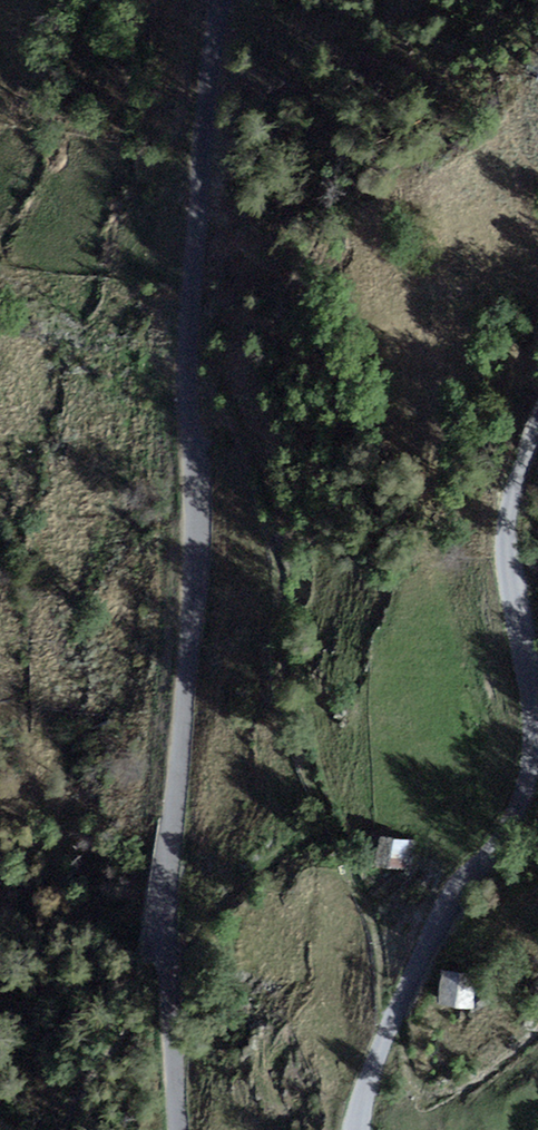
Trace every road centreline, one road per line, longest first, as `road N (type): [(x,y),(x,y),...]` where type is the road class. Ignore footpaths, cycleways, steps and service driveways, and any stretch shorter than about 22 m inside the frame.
road 1 (residential): [(232,0),(217,67),(196,355),(201,631),(175,881),(189,1129)]
road 2 (residential): [(361,1129),(403,1011),(471,885),(526,807),(537,761)]
road 3 (residential): [(537,730),(506,558),(511,484),(537,430)]

